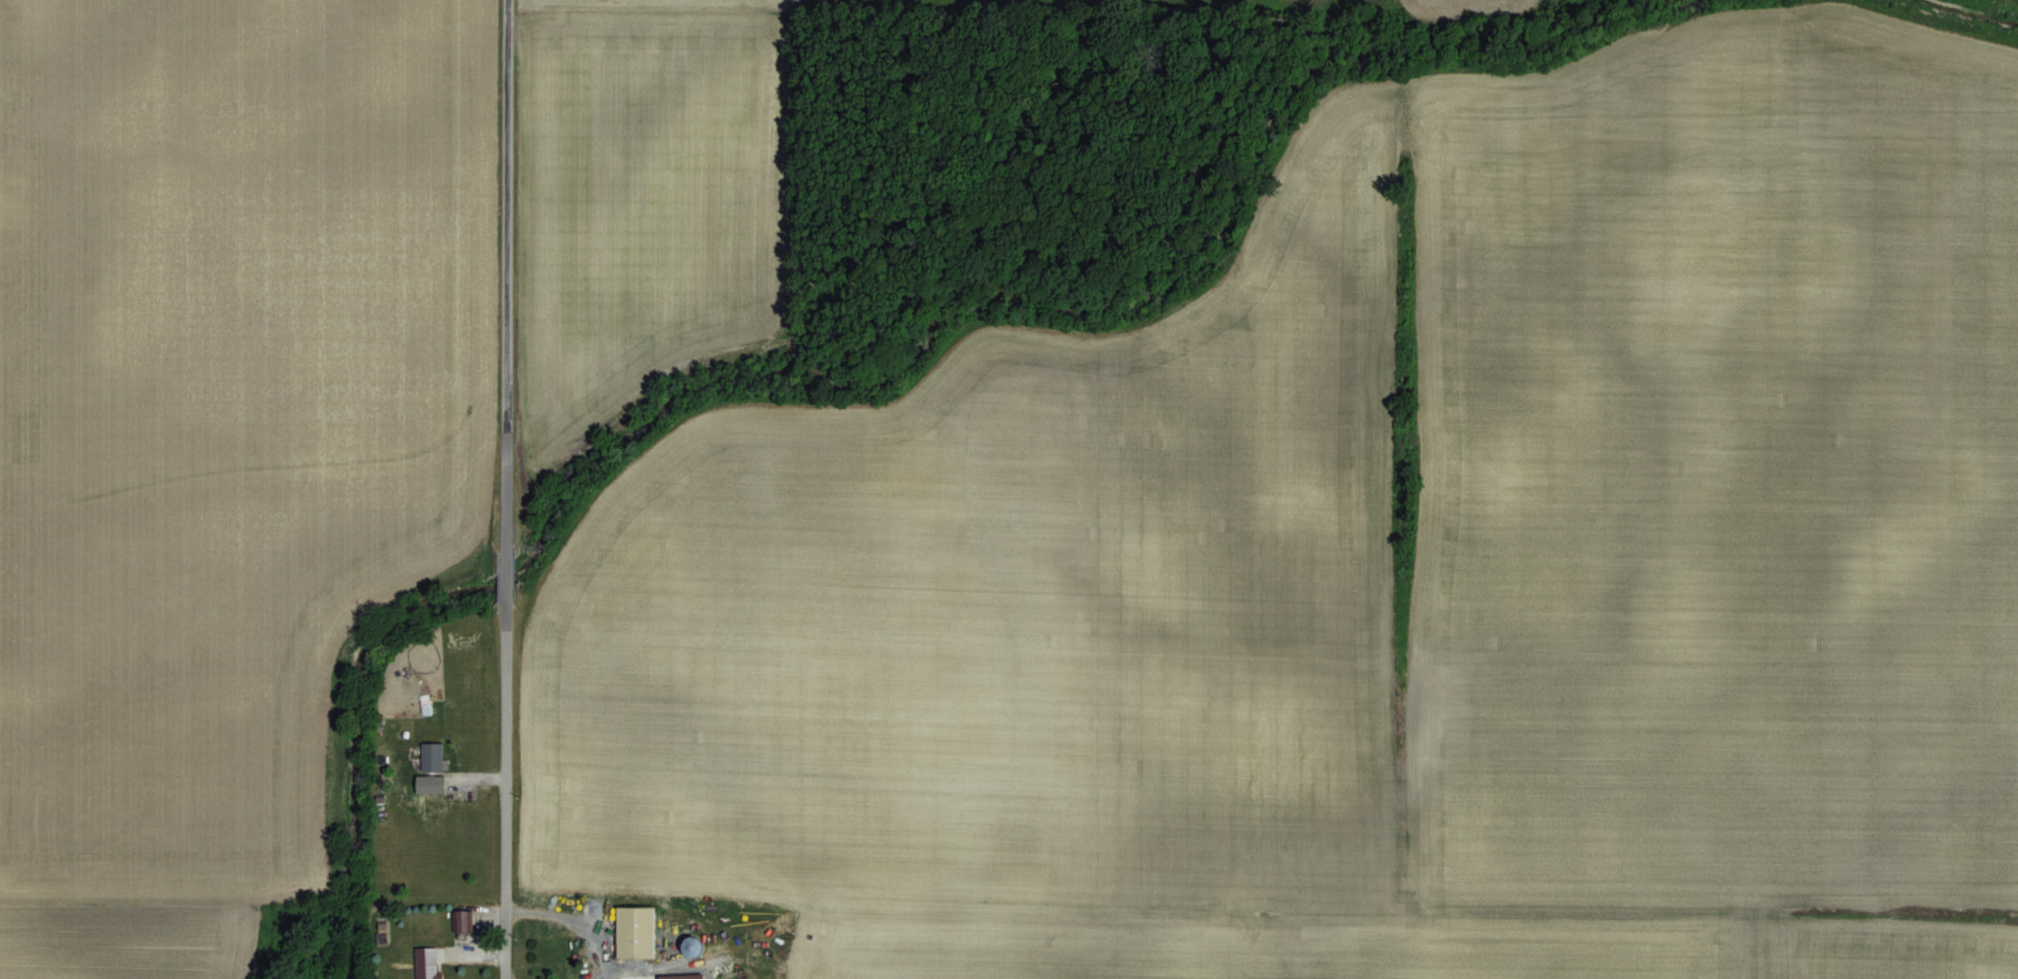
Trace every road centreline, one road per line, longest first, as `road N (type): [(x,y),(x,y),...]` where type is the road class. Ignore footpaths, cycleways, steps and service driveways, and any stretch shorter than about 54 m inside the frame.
road 1 (residential): [(499,978),(502,0)]
road 2 (residential): [(500,906),(594,923),(603,942),(593,978)]

